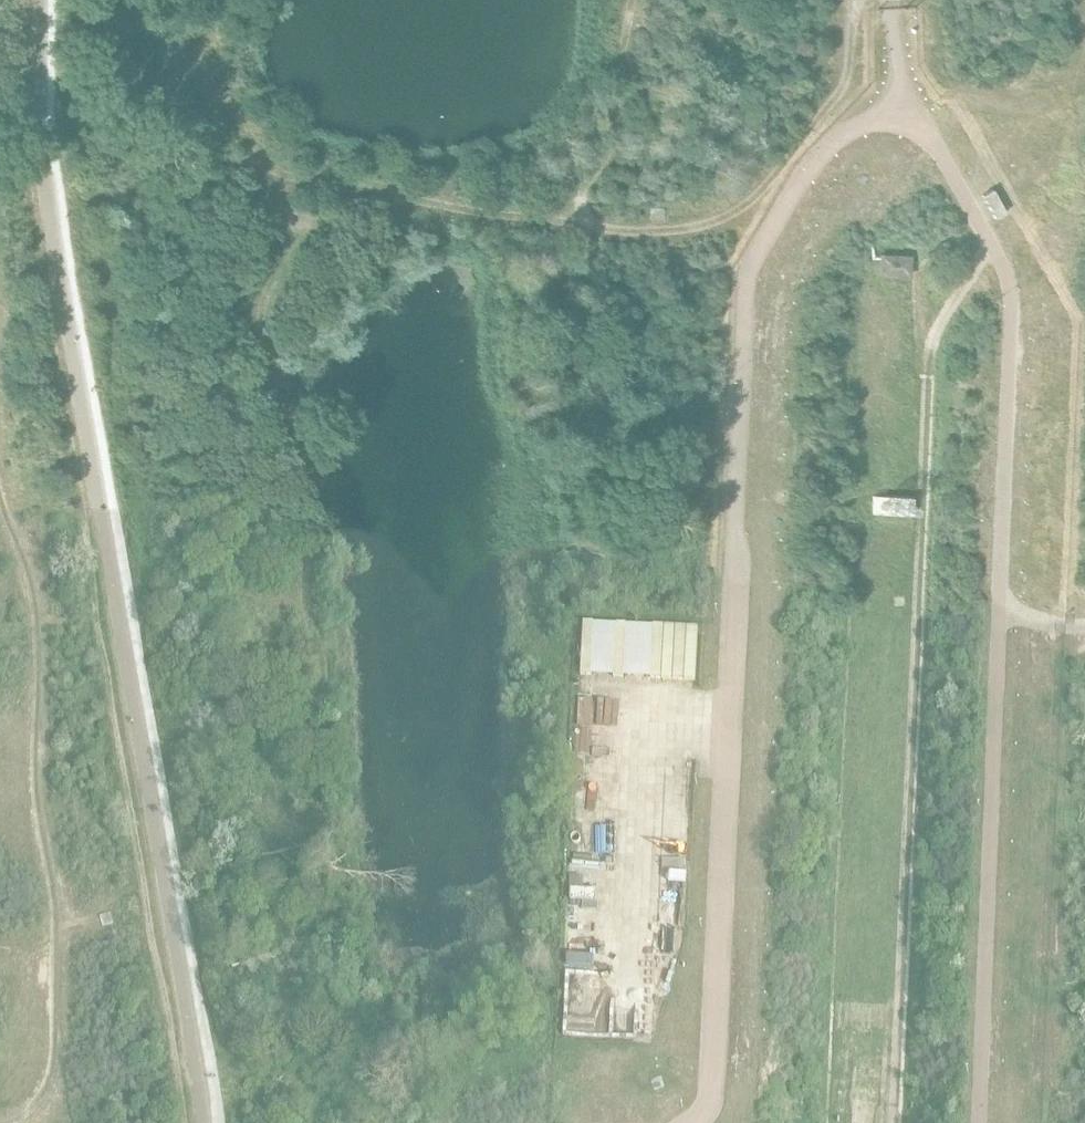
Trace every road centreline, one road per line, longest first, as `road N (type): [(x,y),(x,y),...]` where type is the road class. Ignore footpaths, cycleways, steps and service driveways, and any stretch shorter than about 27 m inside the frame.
road 1 (track): [(273,774),(321,690),(291,450),(250,316),(296,229),(371,199),(679,233),(764,187),(891,43)]
road 2 (track): [(924,484),(854,479),(826,1122)]
road 3 (track): [(20,1122),(56,1089),(58,891),(27,746),(31,594),(0,492)]
road 4 (track): [(371,199),(251,167),(184,167)]

